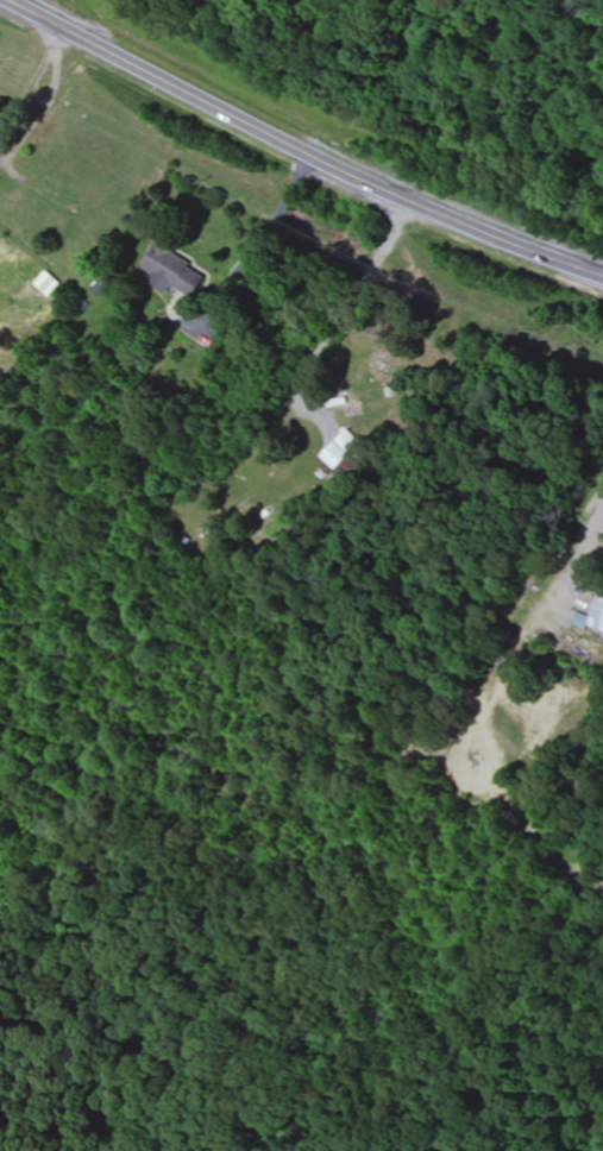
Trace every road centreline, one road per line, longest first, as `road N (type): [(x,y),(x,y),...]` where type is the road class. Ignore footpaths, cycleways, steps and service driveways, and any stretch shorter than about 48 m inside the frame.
road 1 (secondary): [(602,277),(333,166),(8,0)]

